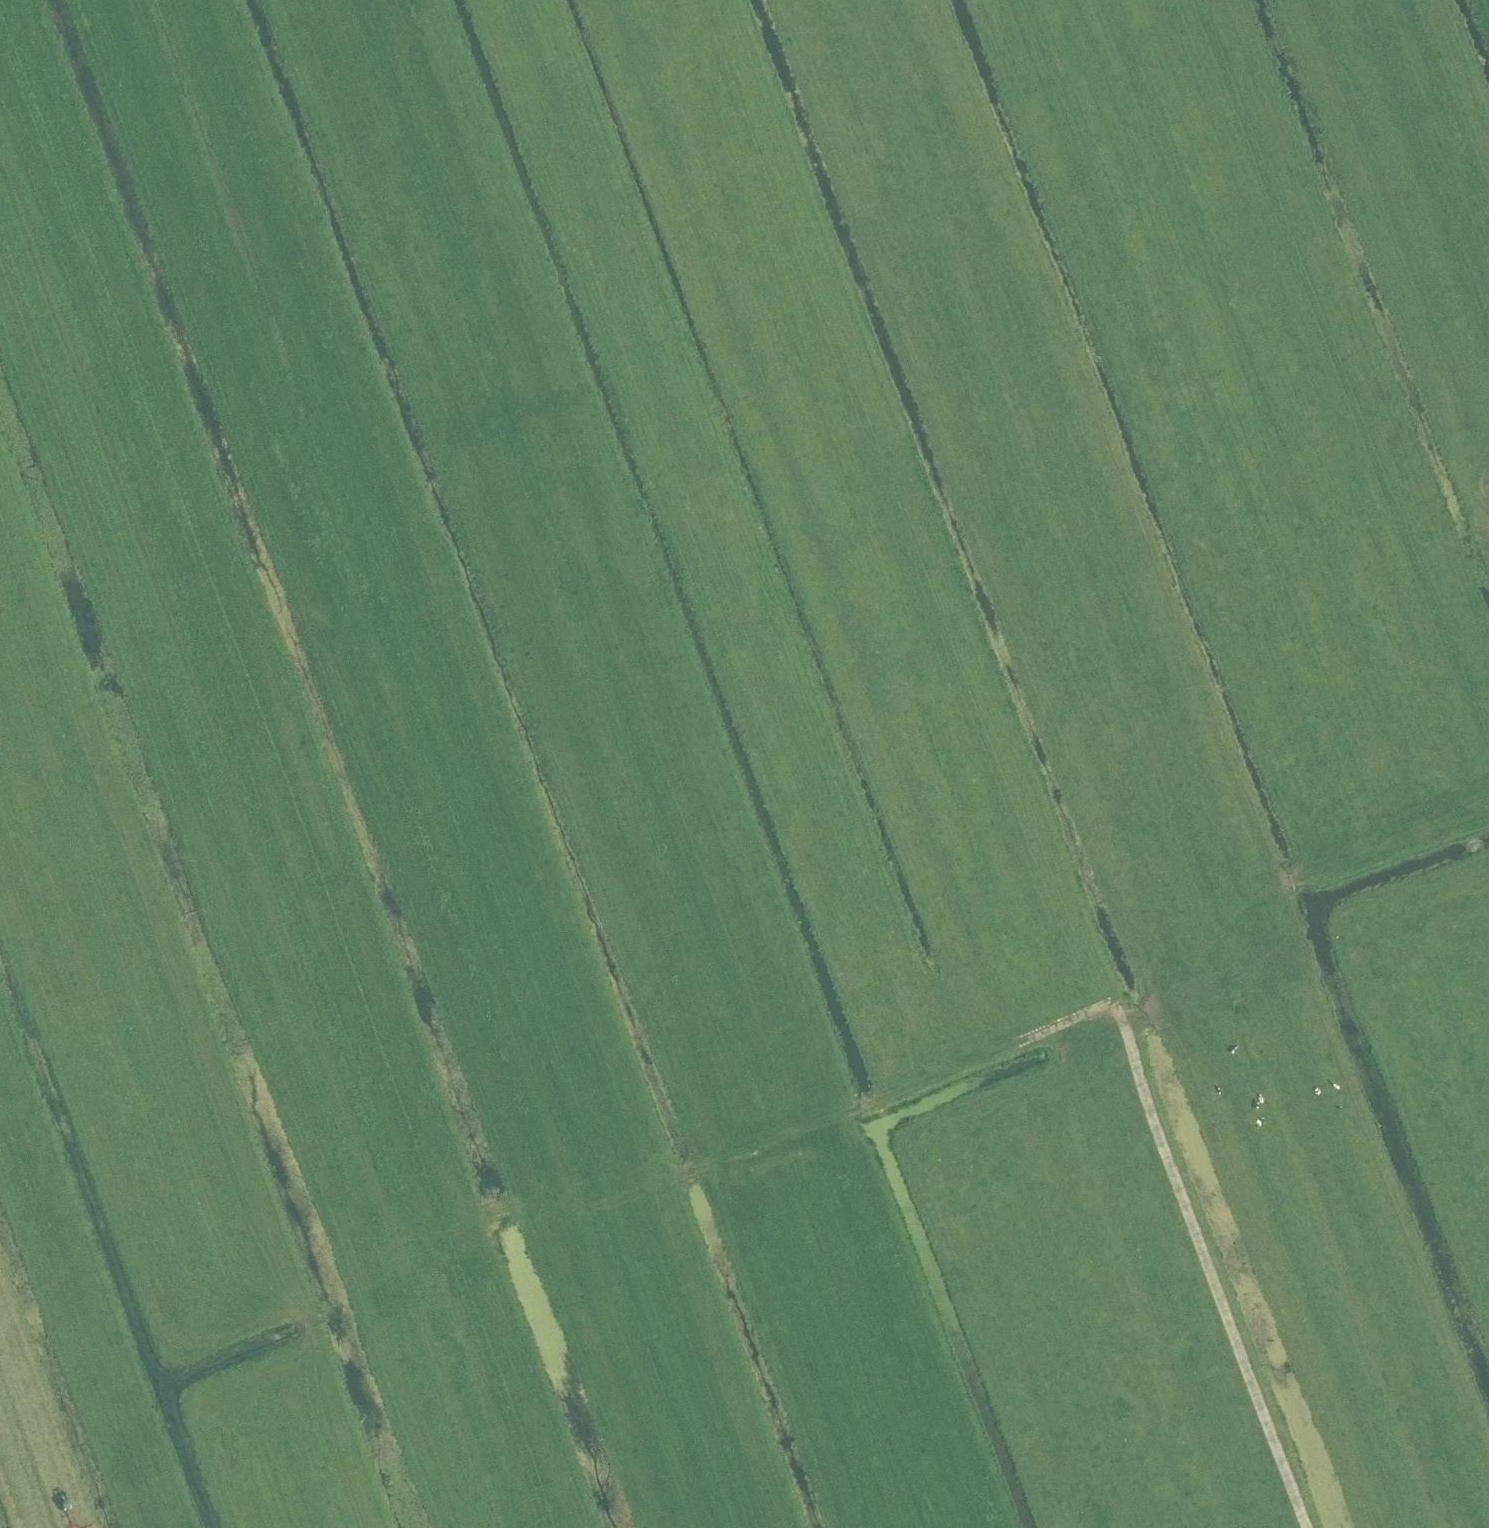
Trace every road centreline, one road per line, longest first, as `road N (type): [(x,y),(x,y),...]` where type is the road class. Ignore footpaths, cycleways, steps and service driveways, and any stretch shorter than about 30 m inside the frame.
road 1 (track): [(1310,1527),(1118,1012),(1104,1009),(1034,1038)]

